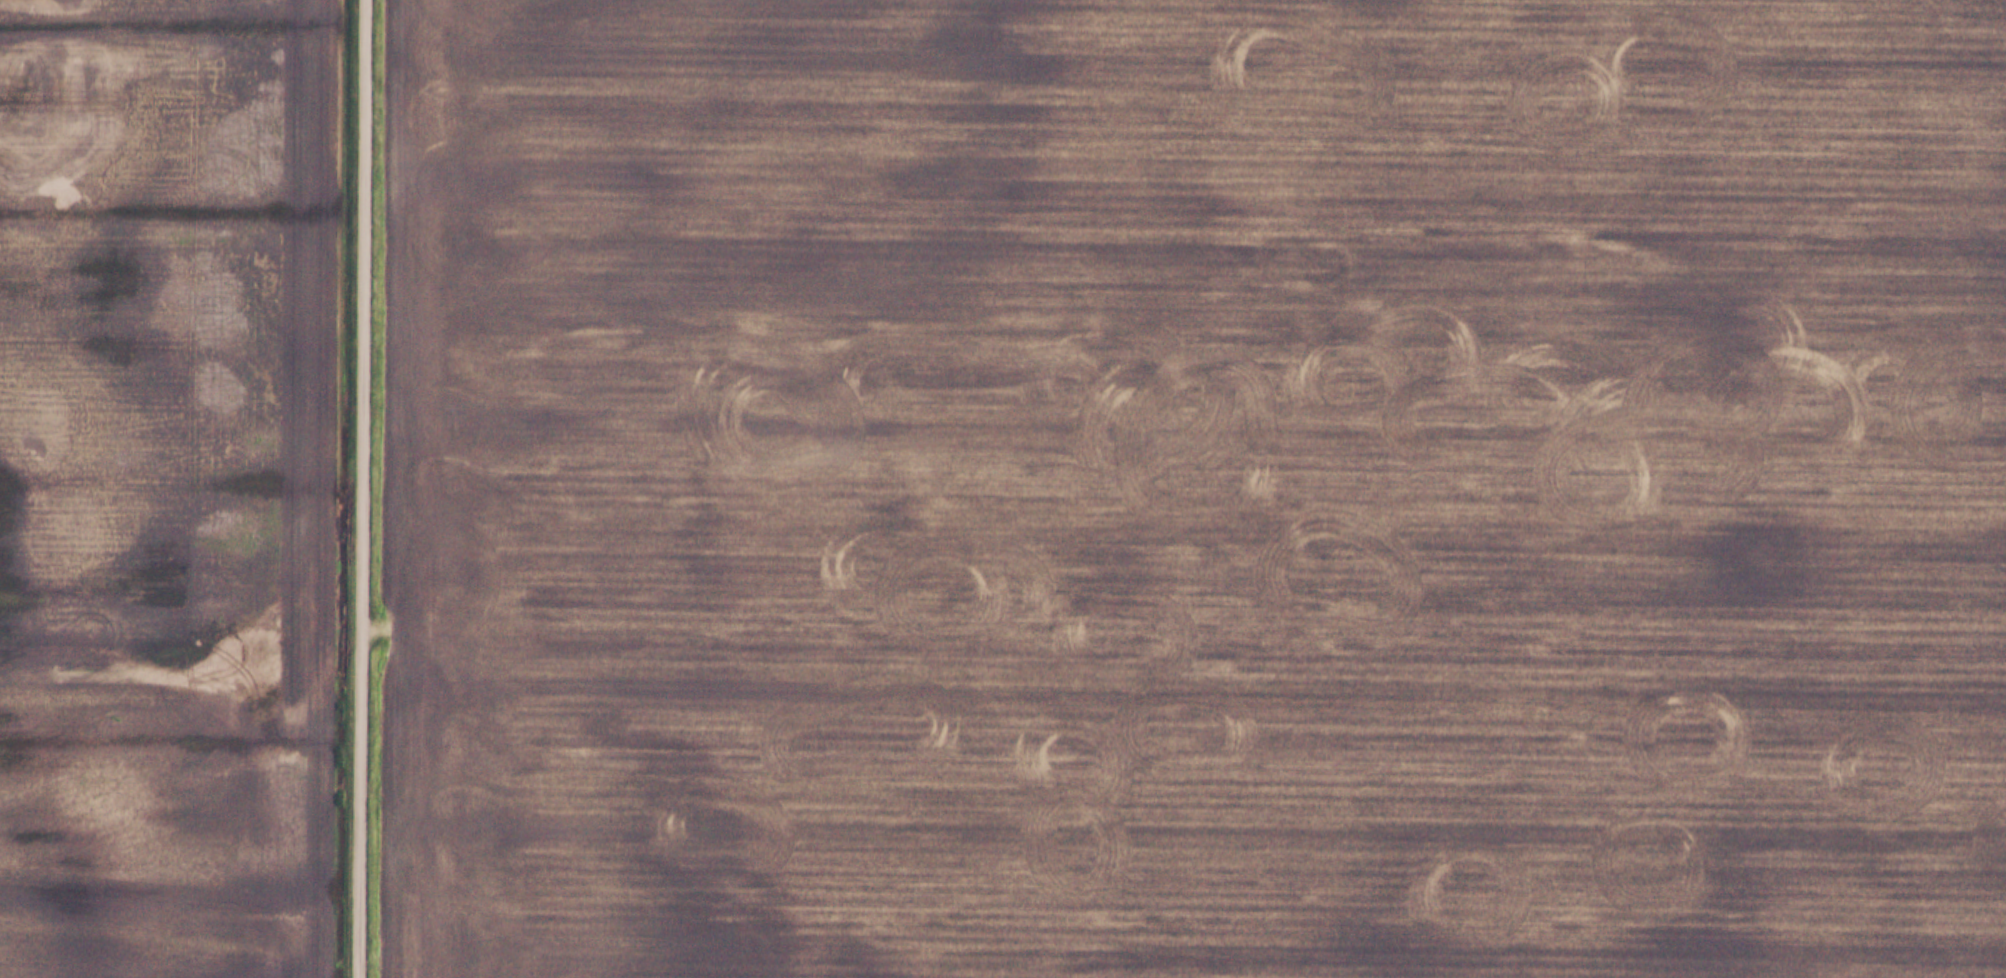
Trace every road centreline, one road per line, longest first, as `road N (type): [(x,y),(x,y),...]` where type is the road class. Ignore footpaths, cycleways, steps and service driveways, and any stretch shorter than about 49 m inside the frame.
road 1 (residential): [(360,977),(362,0)]

